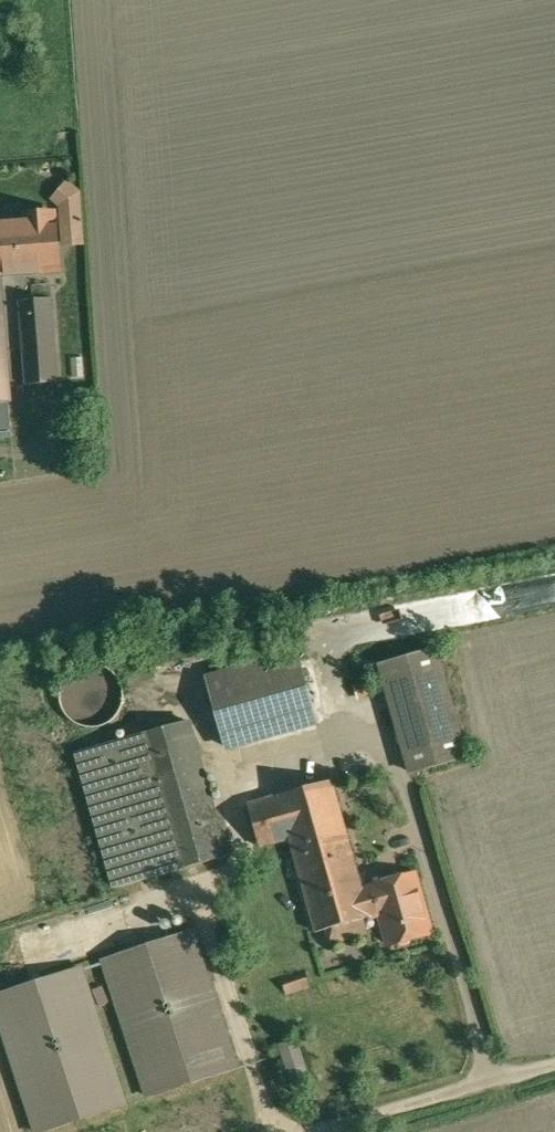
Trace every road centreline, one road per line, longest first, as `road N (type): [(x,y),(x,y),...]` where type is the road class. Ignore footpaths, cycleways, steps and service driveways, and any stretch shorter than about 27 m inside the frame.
road 1 (unclassified): [(554,1064),(318,1131)]

